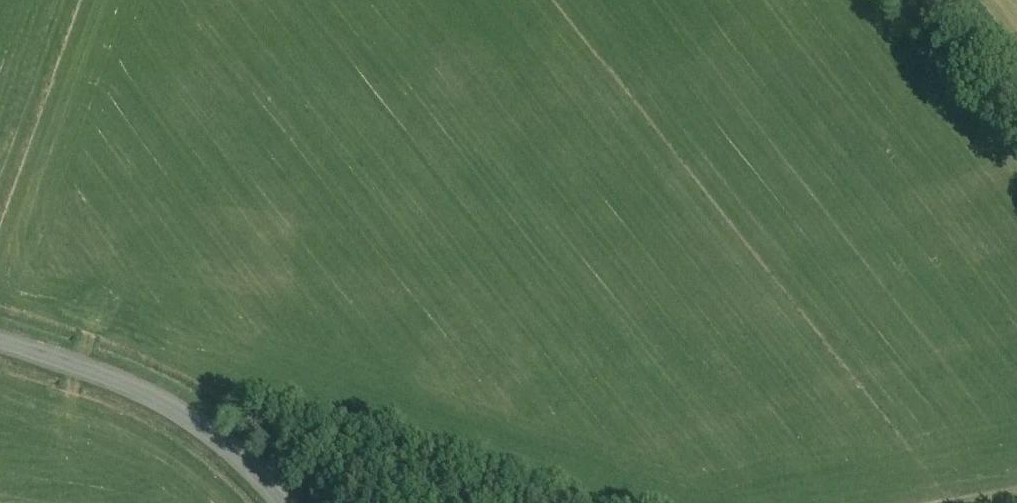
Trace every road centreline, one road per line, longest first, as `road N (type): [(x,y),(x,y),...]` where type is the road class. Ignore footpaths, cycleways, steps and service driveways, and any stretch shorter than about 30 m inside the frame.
road 1 (unclassified): [(281,502),(183,412),(127,384),(0,342)]
road 2 (track): [(1016,101),(939,0)]

